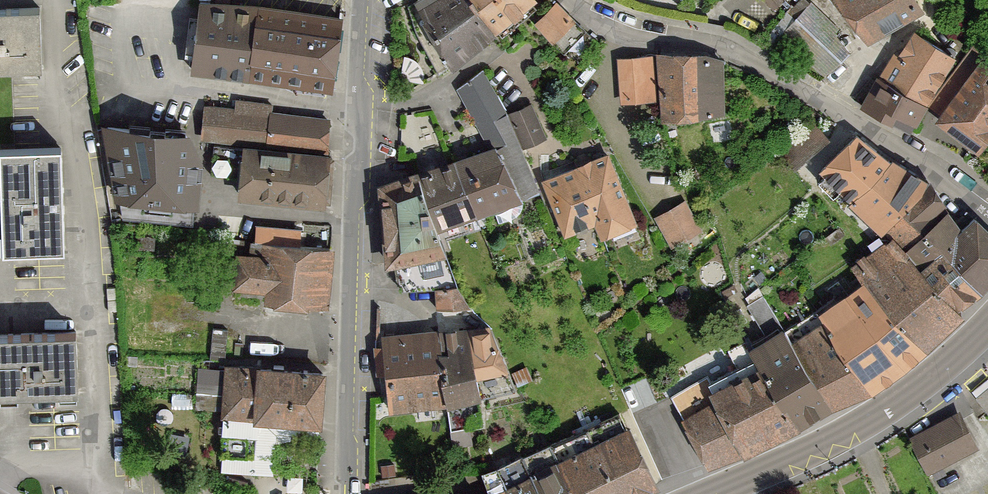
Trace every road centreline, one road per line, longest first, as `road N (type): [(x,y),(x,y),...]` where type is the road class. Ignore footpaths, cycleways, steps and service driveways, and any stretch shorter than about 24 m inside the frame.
road 1 (residential): [(363,0),(349,493)]
road 2 (residential): [(561,0),(634,38),(715,50),(803,87),(987,214)]
road 3 (primary): [(722,493),(872,421),(987,329)]

